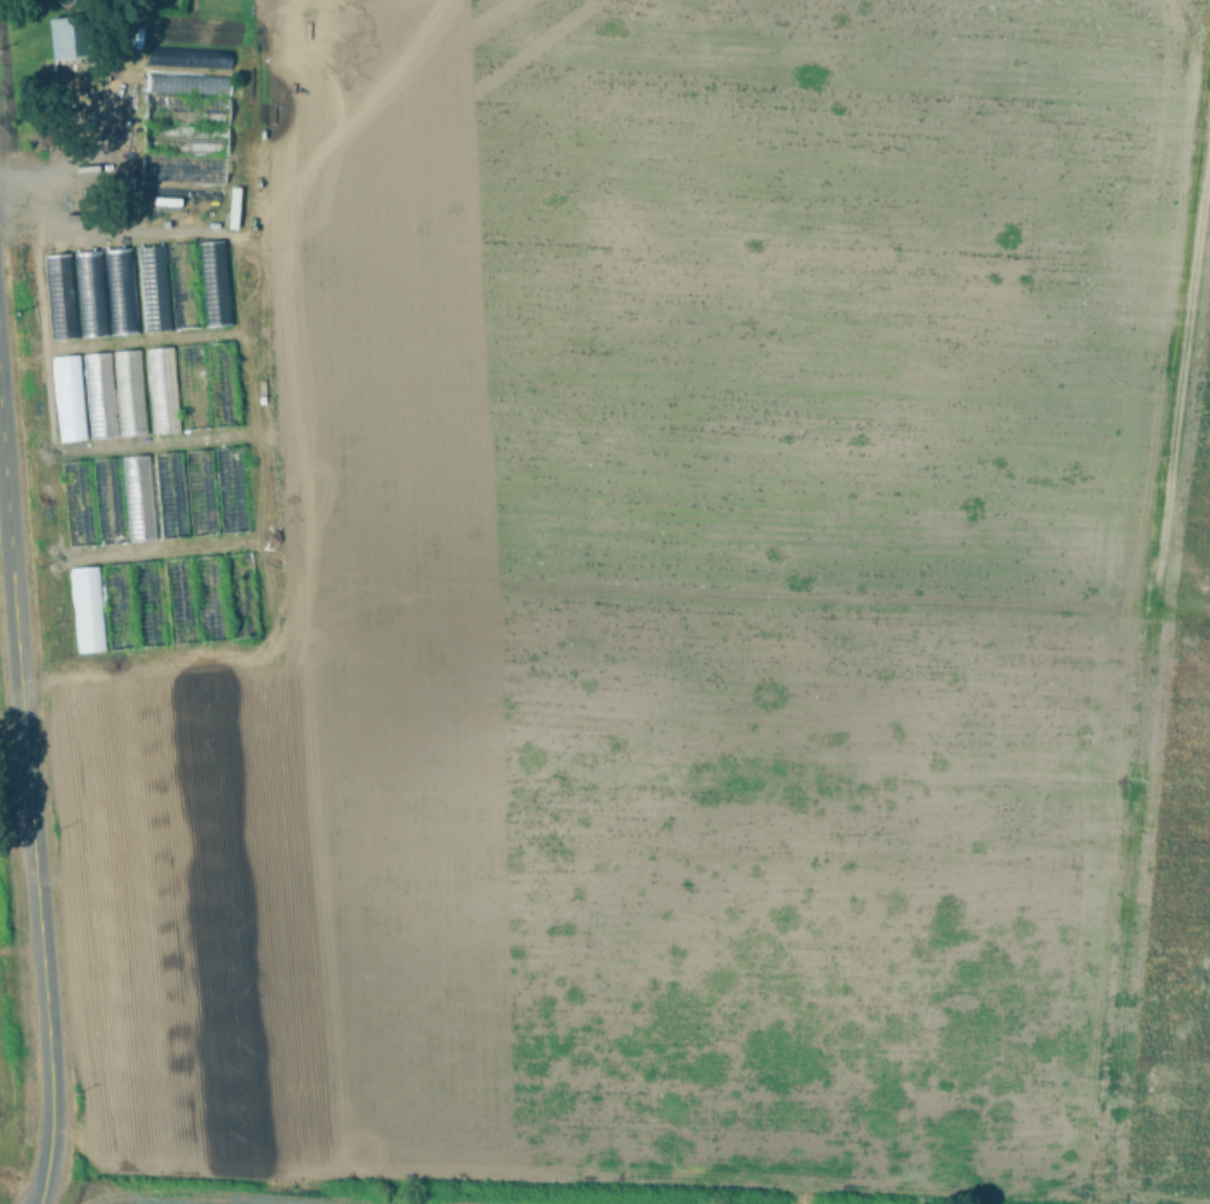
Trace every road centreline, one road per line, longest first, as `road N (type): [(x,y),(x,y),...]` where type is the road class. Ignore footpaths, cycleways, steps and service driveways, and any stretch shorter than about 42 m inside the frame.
road 1 (tertiary): [(39,1203),(51,1085),(0,418)]

